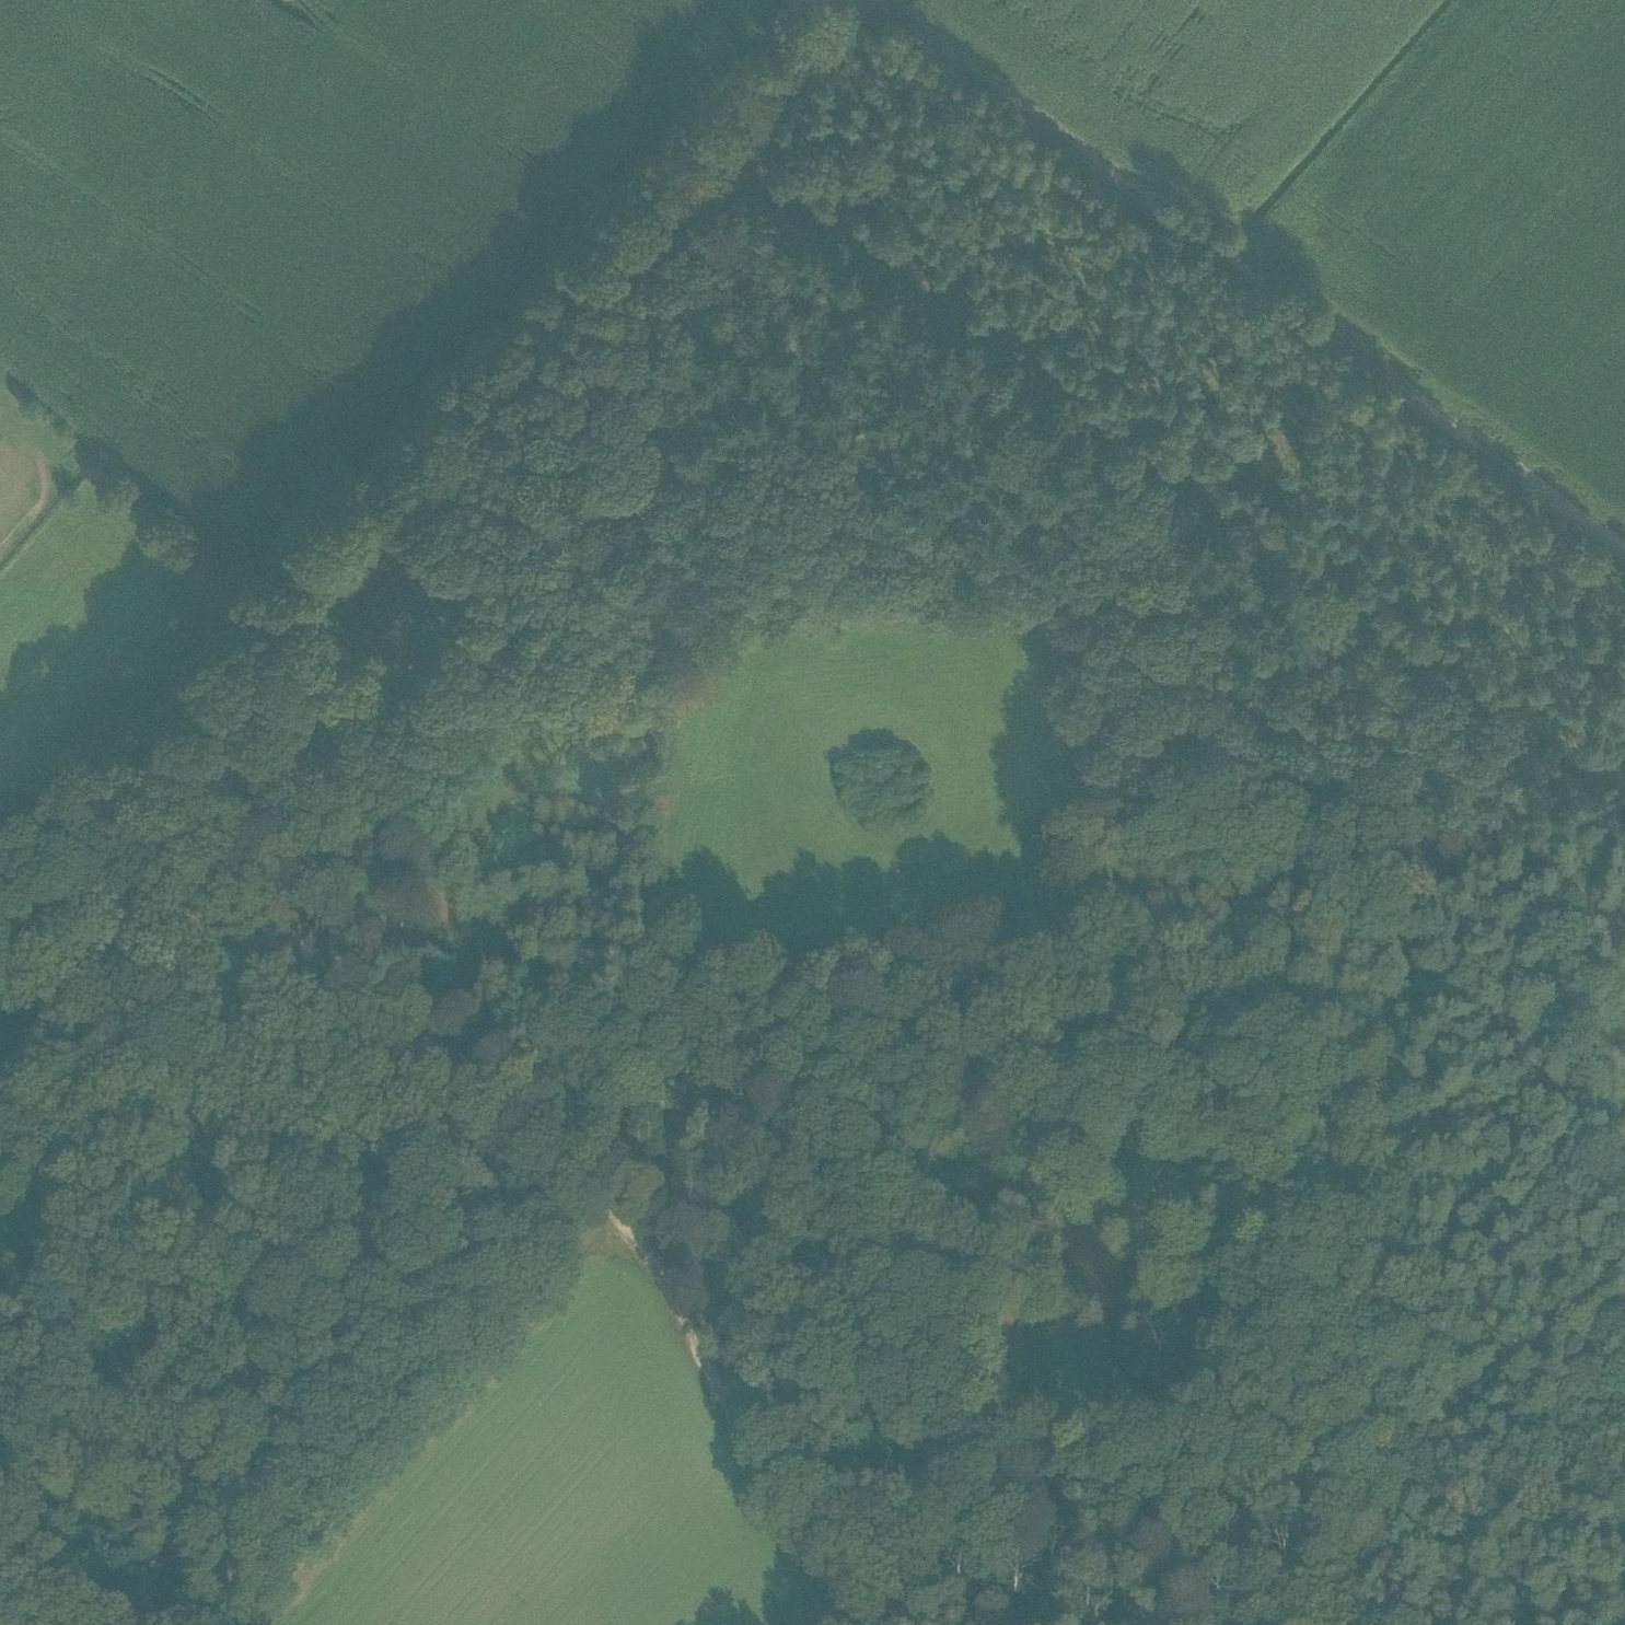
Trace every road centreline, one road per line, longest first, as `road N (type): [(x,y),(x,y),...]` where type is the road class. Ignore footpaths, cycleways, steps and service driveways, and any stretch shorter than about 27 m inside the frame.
road 1 (track): [(874,0),(1624,552)]

